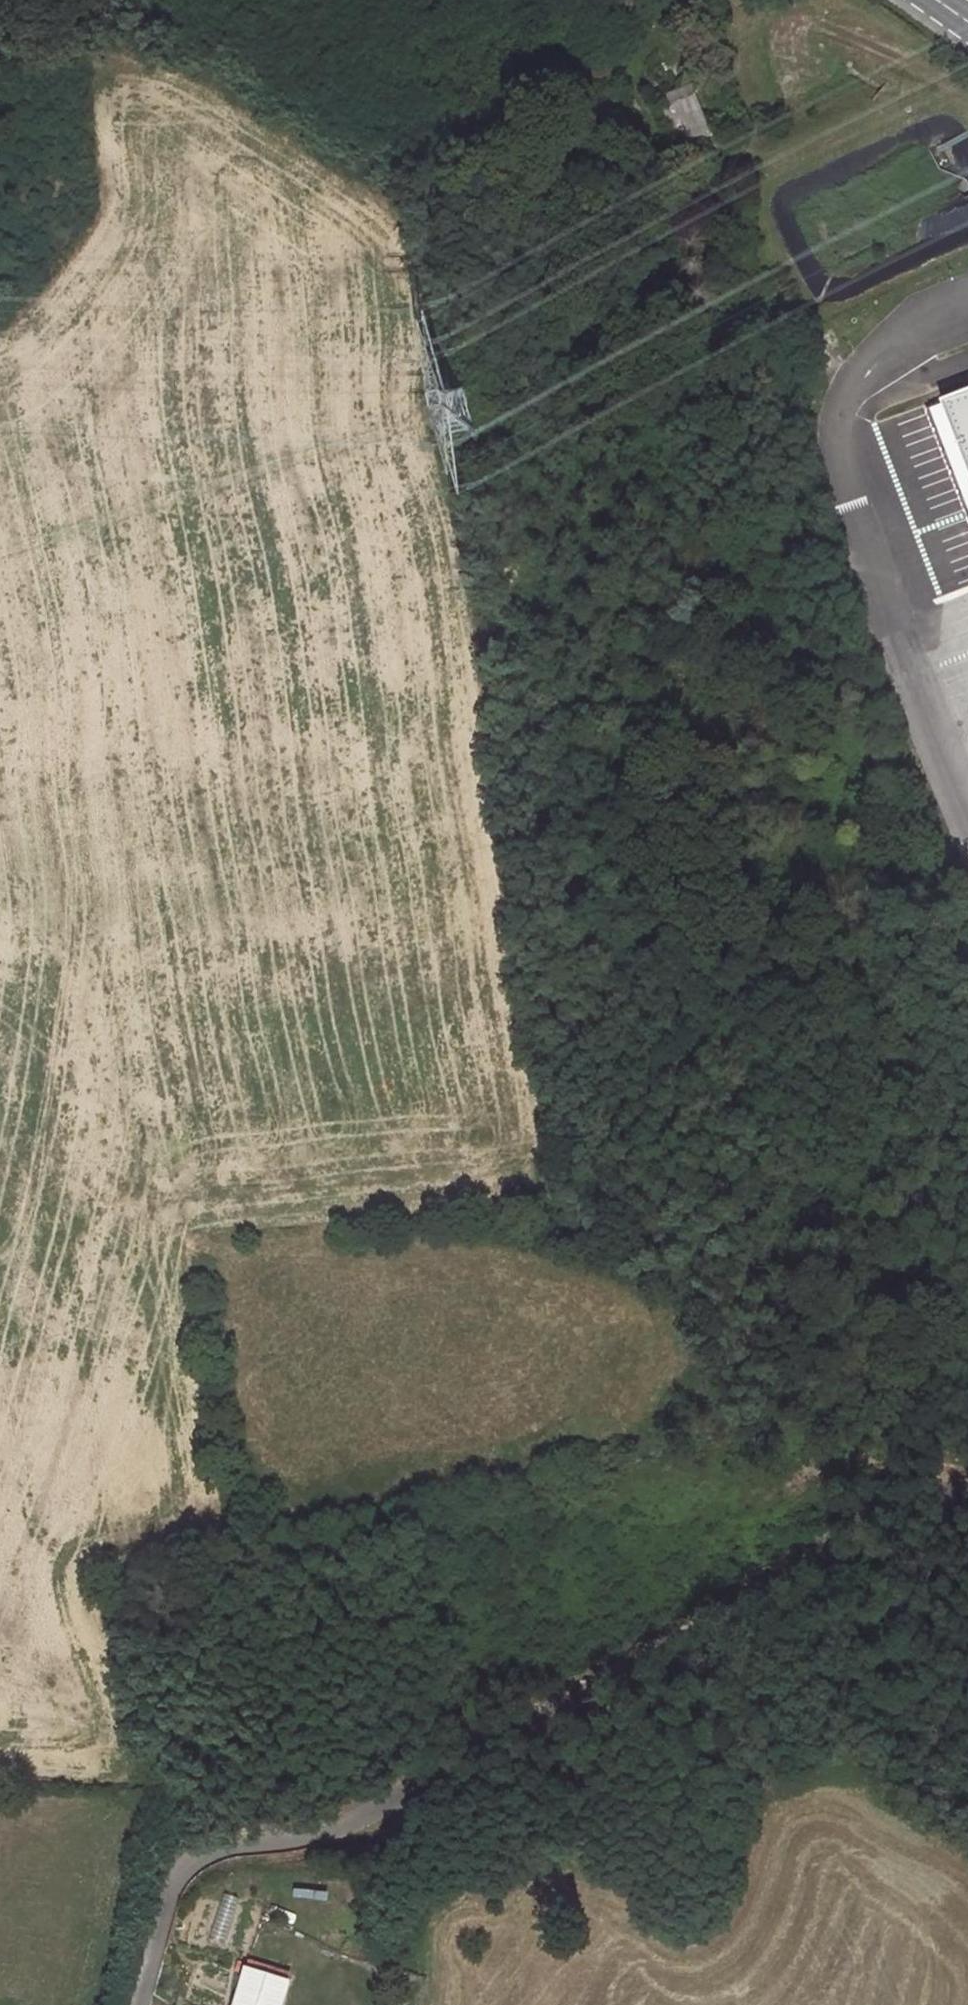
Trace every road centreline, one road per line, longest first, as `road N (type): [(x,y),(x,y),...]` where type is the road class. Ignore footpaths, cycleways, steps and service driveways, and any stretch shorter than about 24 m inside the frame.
road 1 (unclassified): [(135,2004),(184,1867),(216,1851),(331,1832),(611,1678),(869,1519),(933,1487),(967,1488)]

